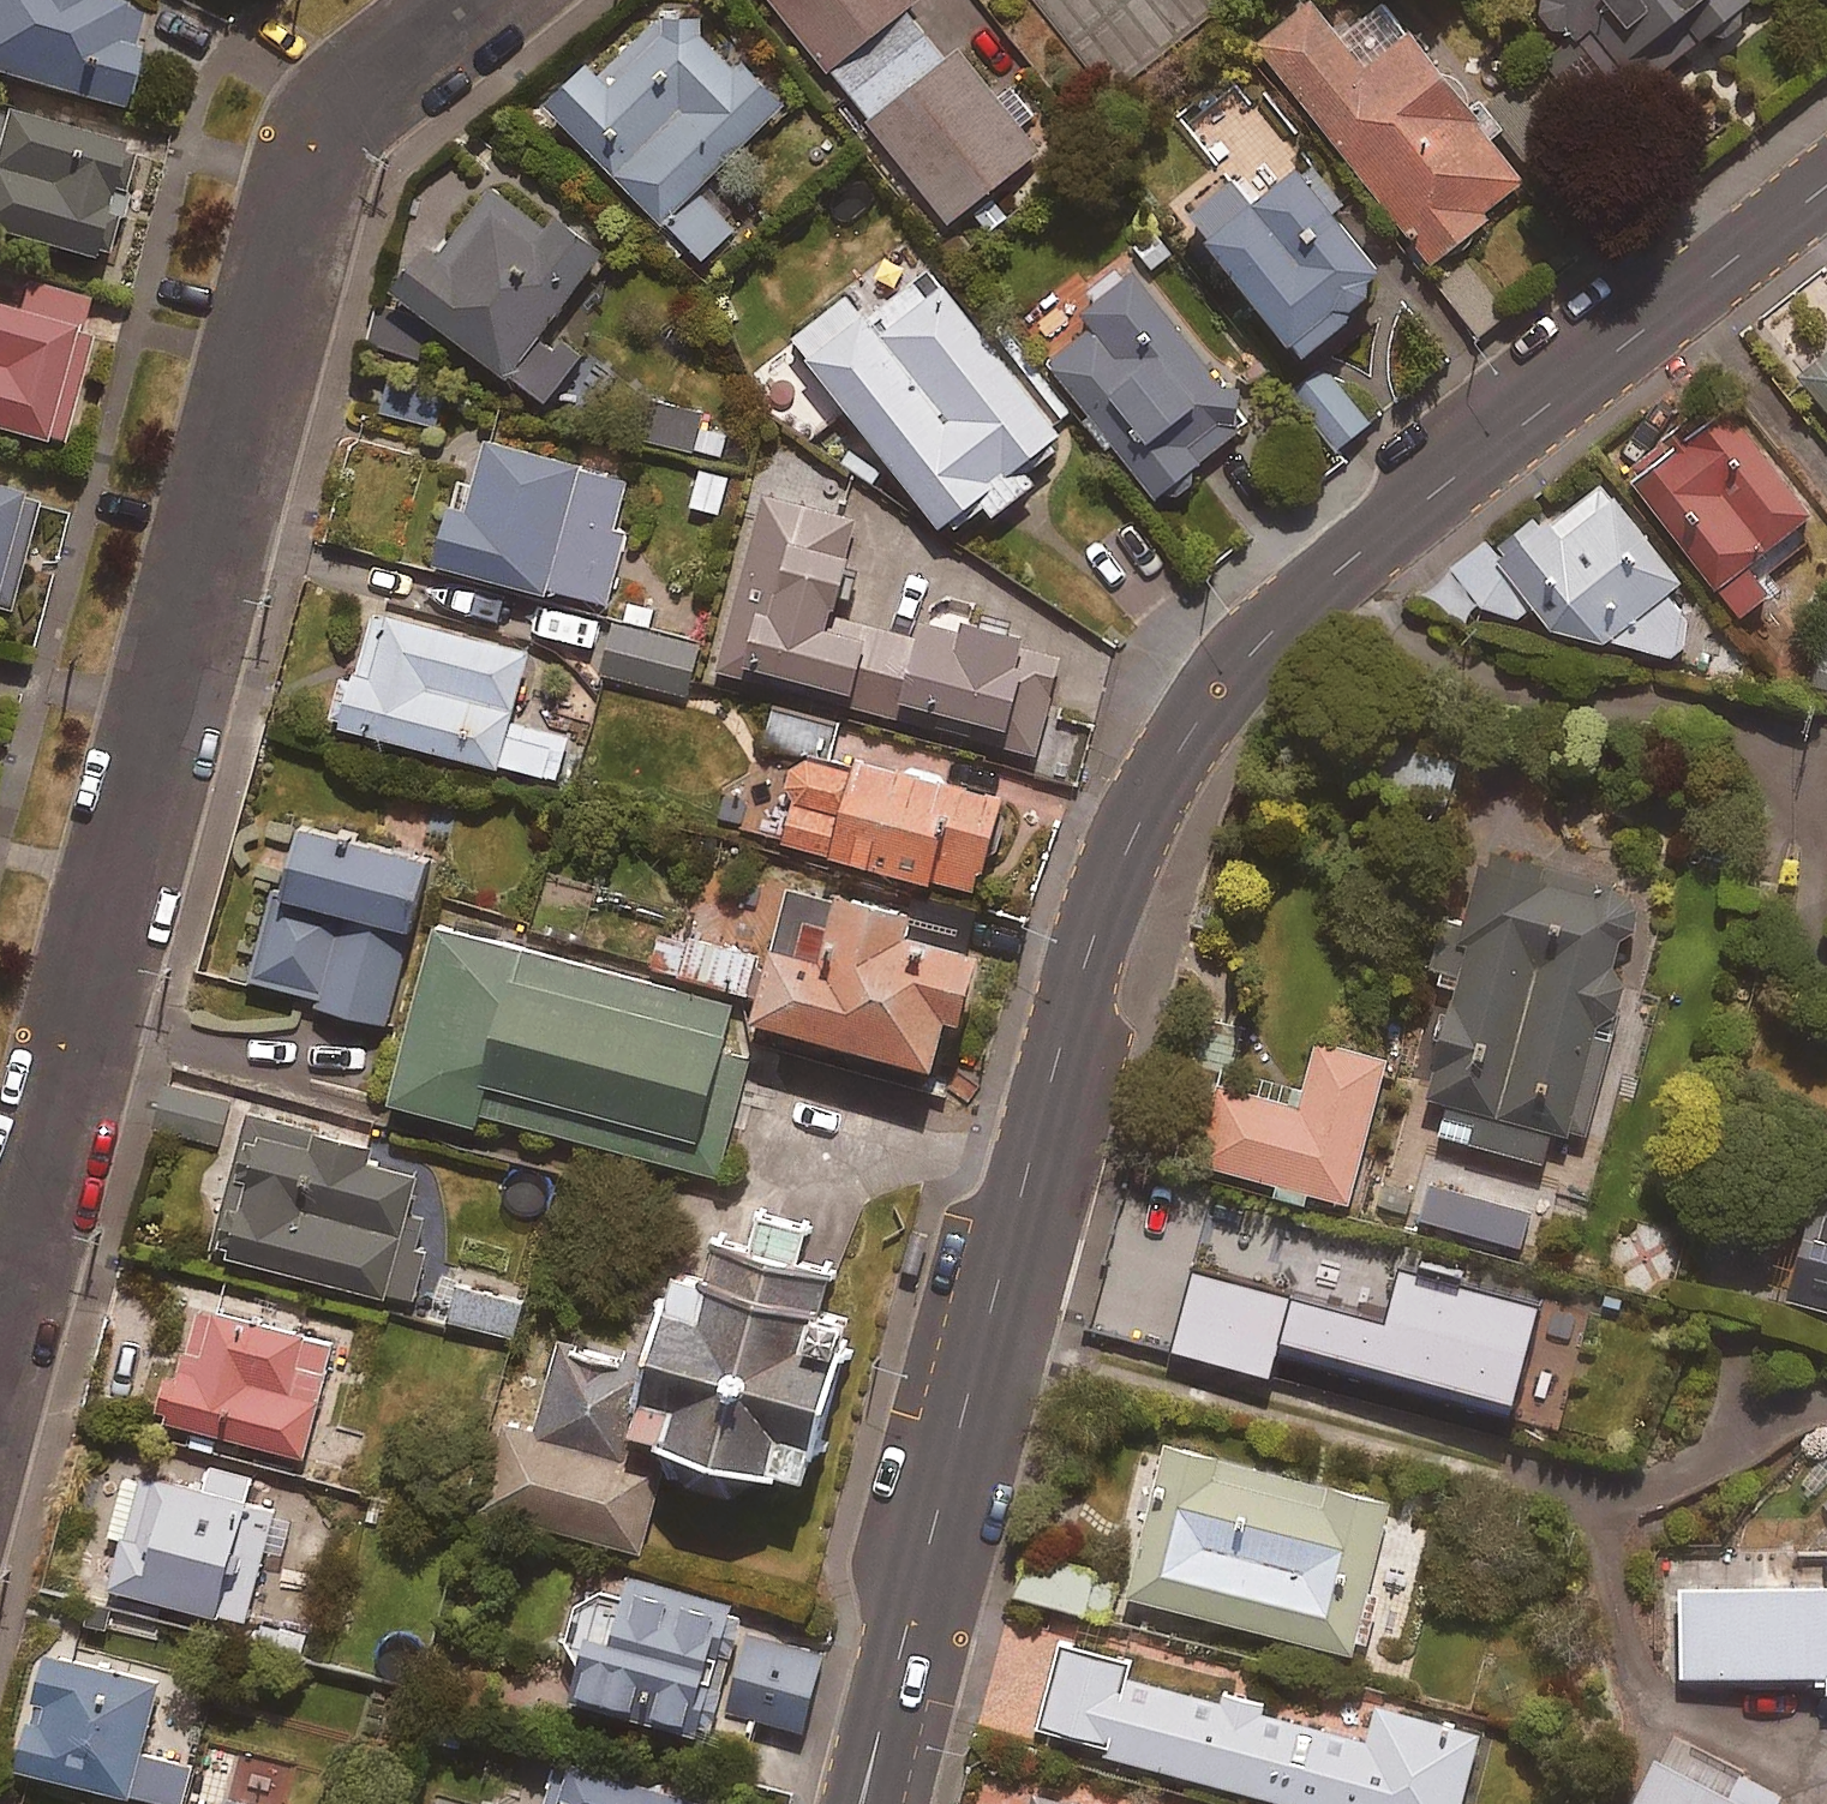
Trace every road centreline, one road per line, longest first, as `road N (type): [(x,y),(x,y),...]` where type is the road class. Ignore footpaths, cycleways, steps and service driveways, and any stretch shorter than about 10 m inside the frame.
road 1 (tertiary): [(841,1803),(1006,1195),(1025,1071),(1109,804),(1174,697),(1246,619),(1826,143)]
road 2 (tertiary): [(1826,204),(1334,592),(1230,700),(1160,810),(1092,1019),(901,1803)]
road 3 (residential): [(468,0),(392,60),(326,135),(303,185),(0,1393)]

